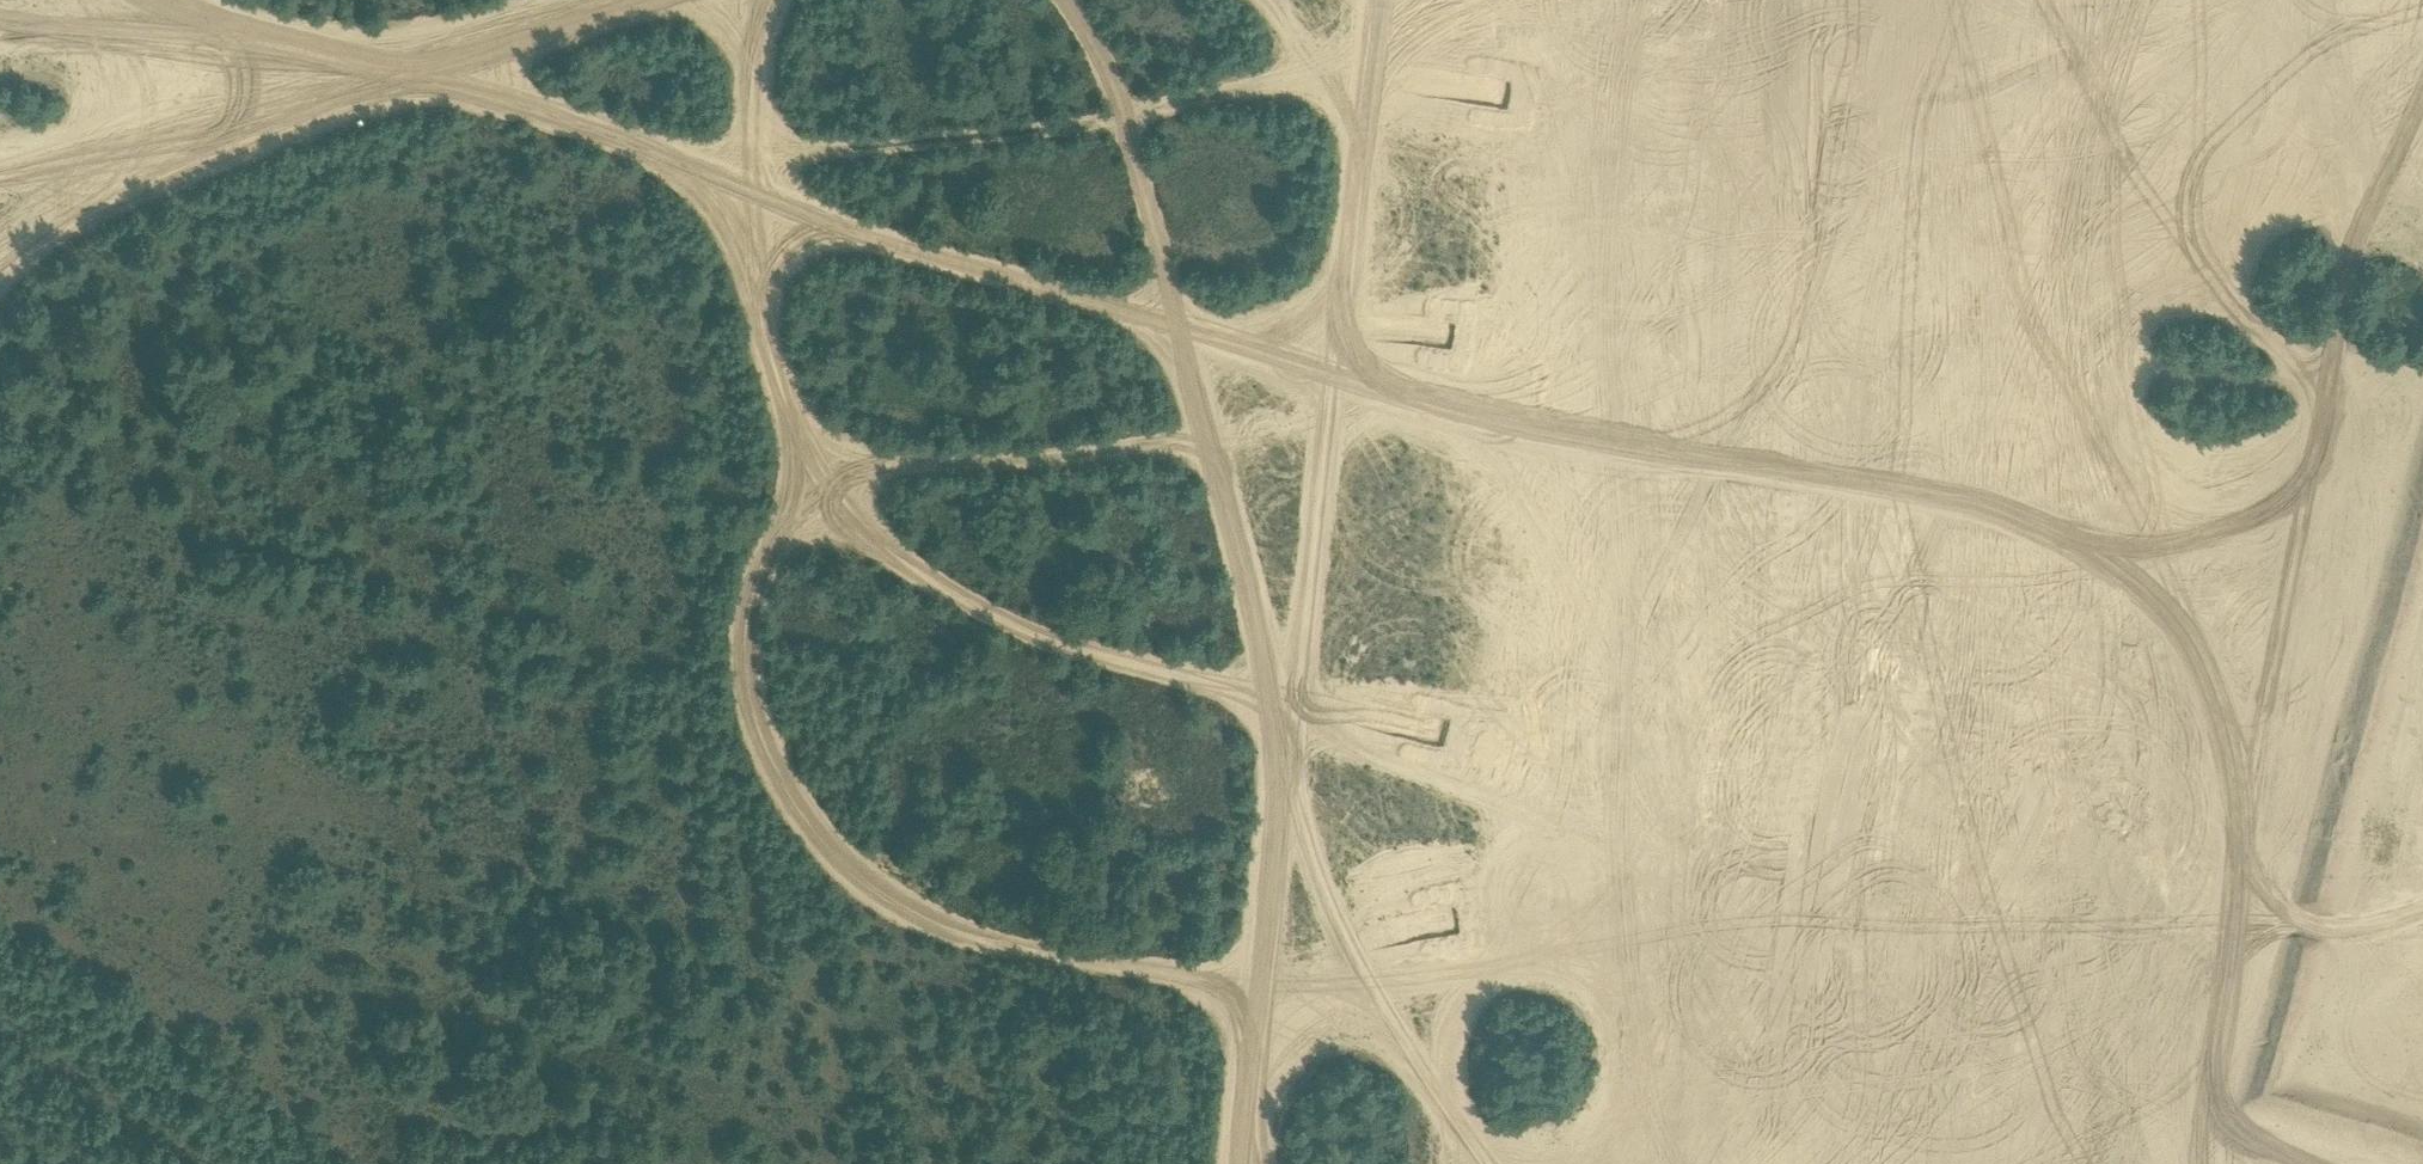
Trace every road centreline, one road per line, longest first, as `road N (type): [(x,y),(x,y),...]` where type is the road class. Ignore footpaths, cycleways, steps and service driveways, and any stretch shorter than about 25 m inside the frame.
road 1 (track): [(1239,1163),(1262,906),(1383,0)]

